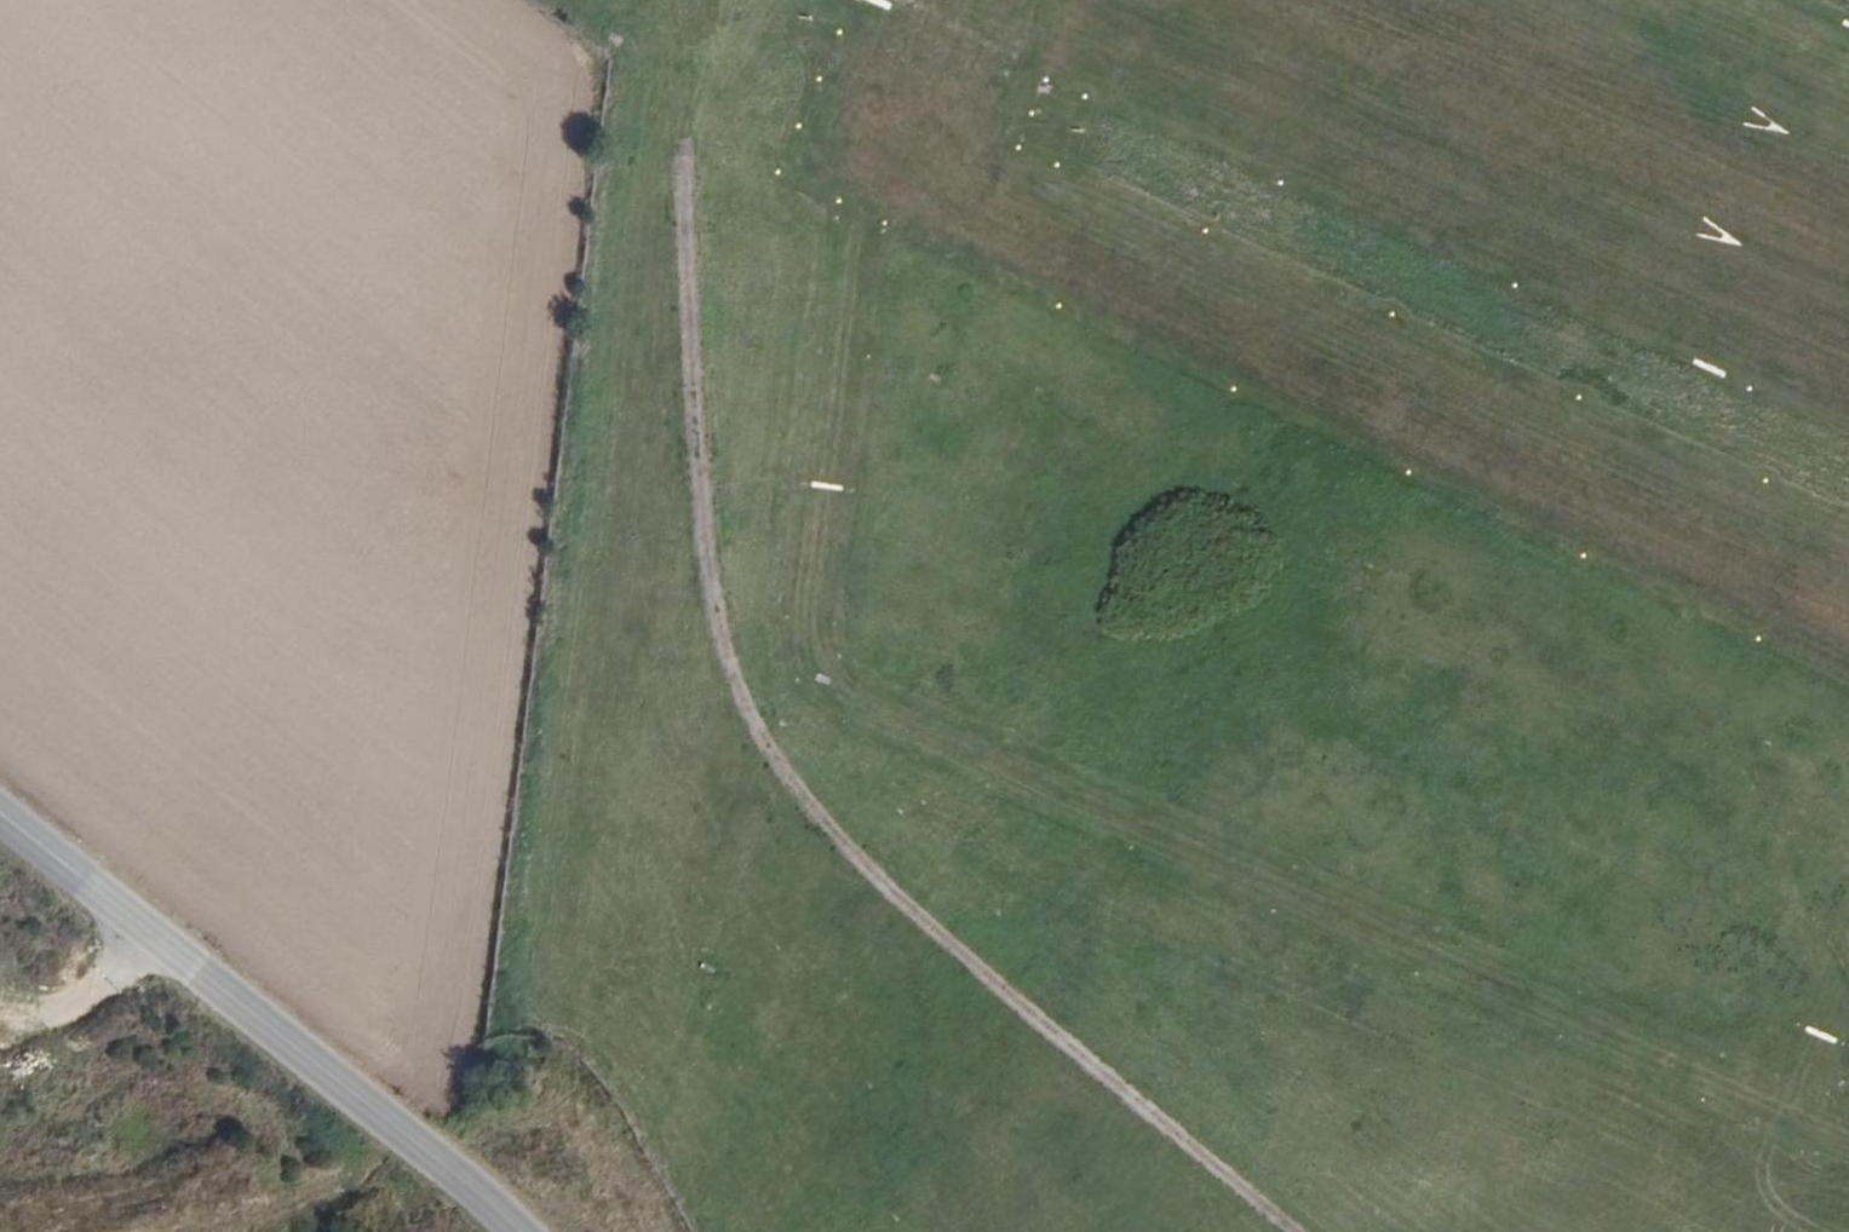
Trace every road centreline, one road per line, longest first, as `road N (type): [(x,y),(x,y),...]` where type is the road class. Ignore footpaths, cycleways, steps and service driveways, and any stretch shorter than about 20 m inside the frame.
road 1 (residential): [(522,1231),(0,810)]

